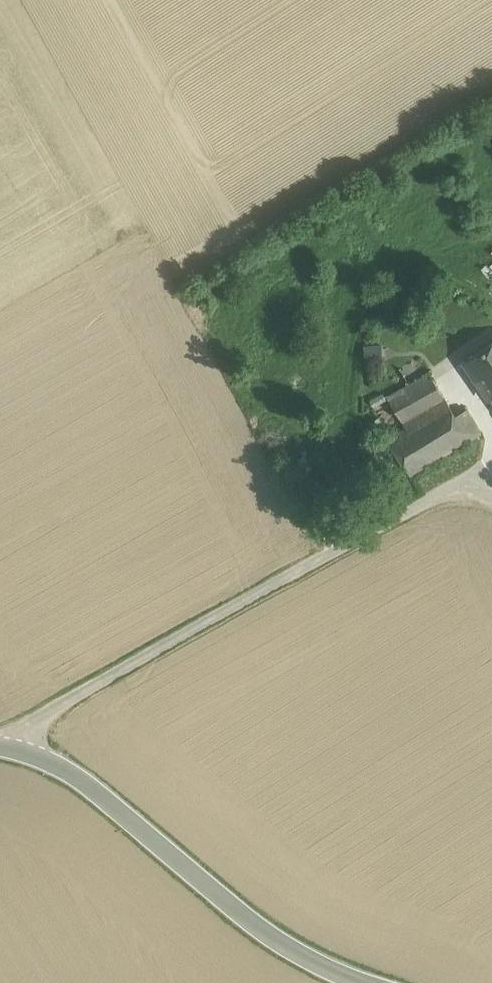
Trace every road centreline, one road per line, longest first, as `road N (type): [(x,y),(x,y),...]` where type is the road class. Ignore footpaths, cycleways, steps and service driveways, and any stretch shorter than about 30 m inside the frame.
road 1 (track): [(4,740),(463,482),(491,501)]
road 2 (unclassified): [(381,982),(274,940),(44,753),(0,740)]

